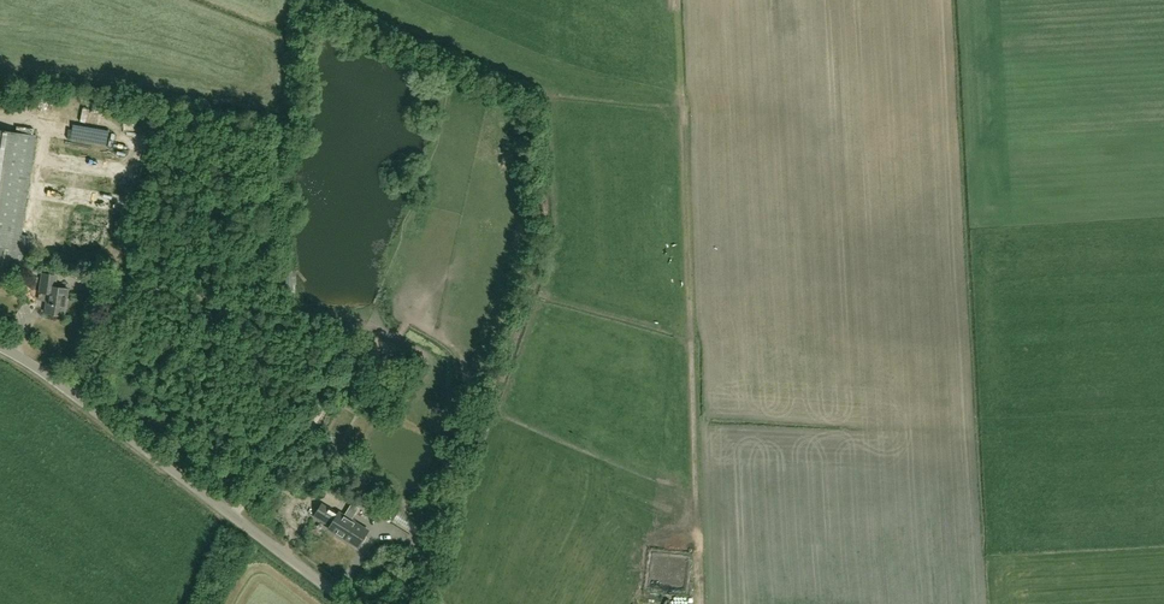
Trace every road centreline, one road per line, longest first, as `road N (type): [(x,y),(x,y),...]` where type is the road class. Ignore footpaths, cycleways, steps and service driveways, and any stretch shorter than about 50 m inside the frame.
road 1 (track): [(699,603),(683,109)]
road 2 (unclassified): [(349,603),(0,346)]

